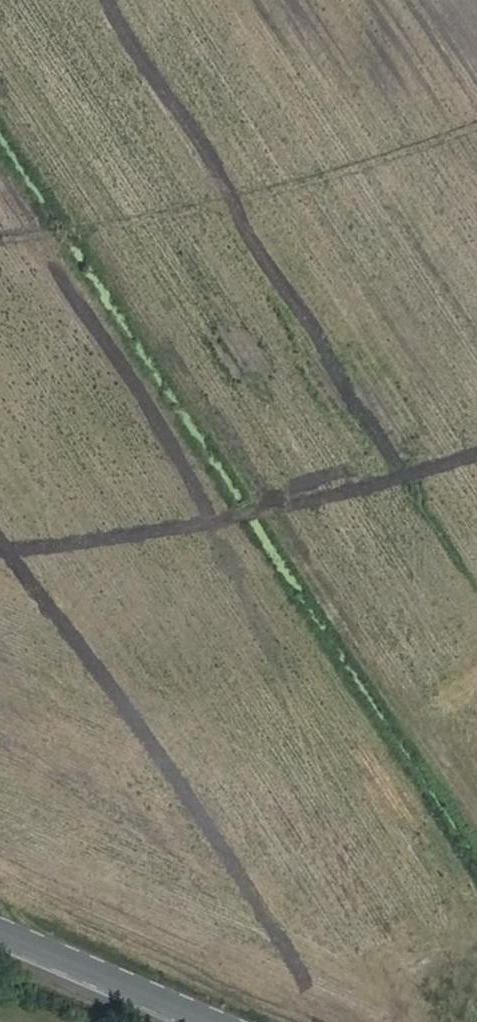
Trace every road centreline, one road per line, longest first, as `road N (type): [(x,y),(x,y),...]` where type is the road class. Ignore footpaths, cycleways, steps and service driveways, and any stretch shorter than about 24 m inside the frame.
road 1 (tertiary): [(214,1021),(0,931)]

